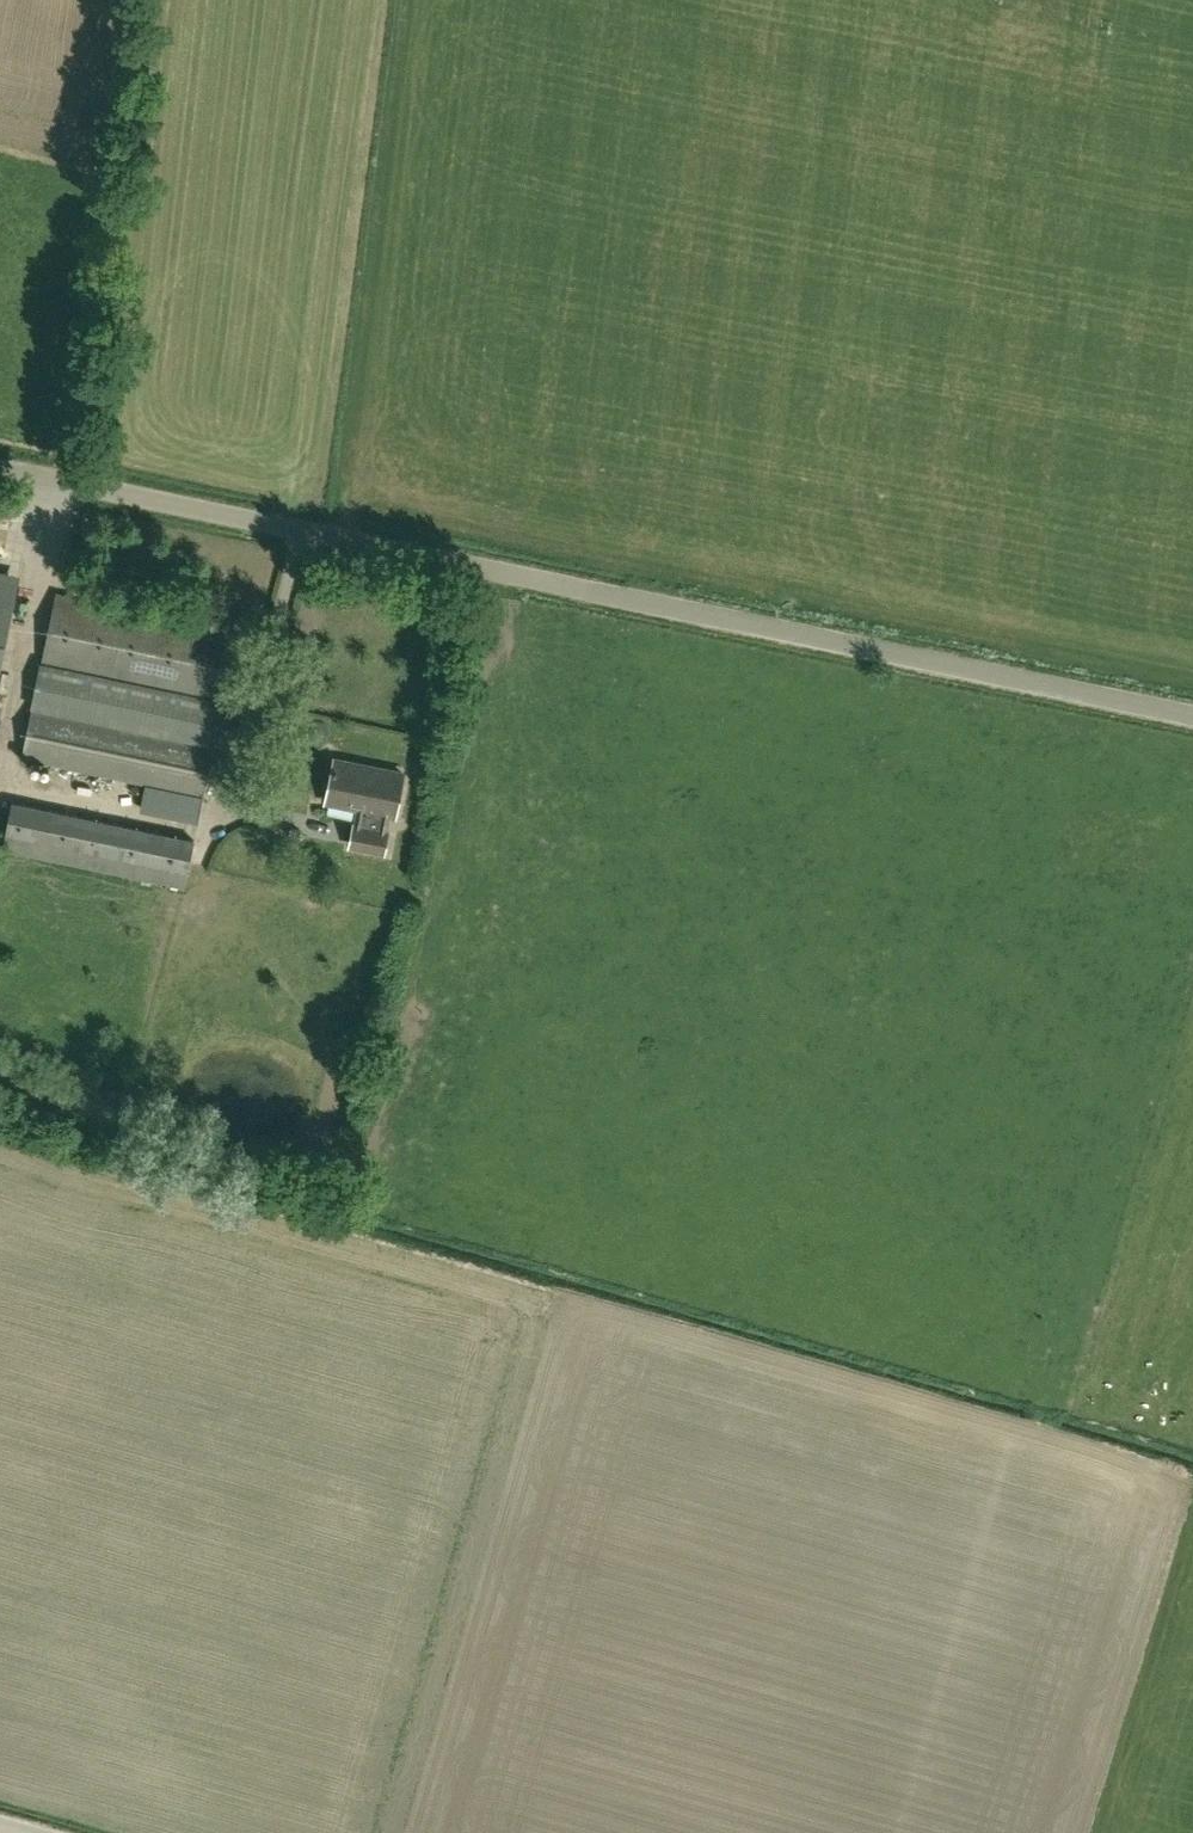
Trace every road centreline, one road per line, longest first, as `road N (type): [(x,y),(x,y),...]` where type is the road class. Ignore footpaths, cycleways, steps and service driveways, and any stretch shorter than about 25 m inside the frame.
road 1 (unclassified): [(1192,710),(0,460)]

